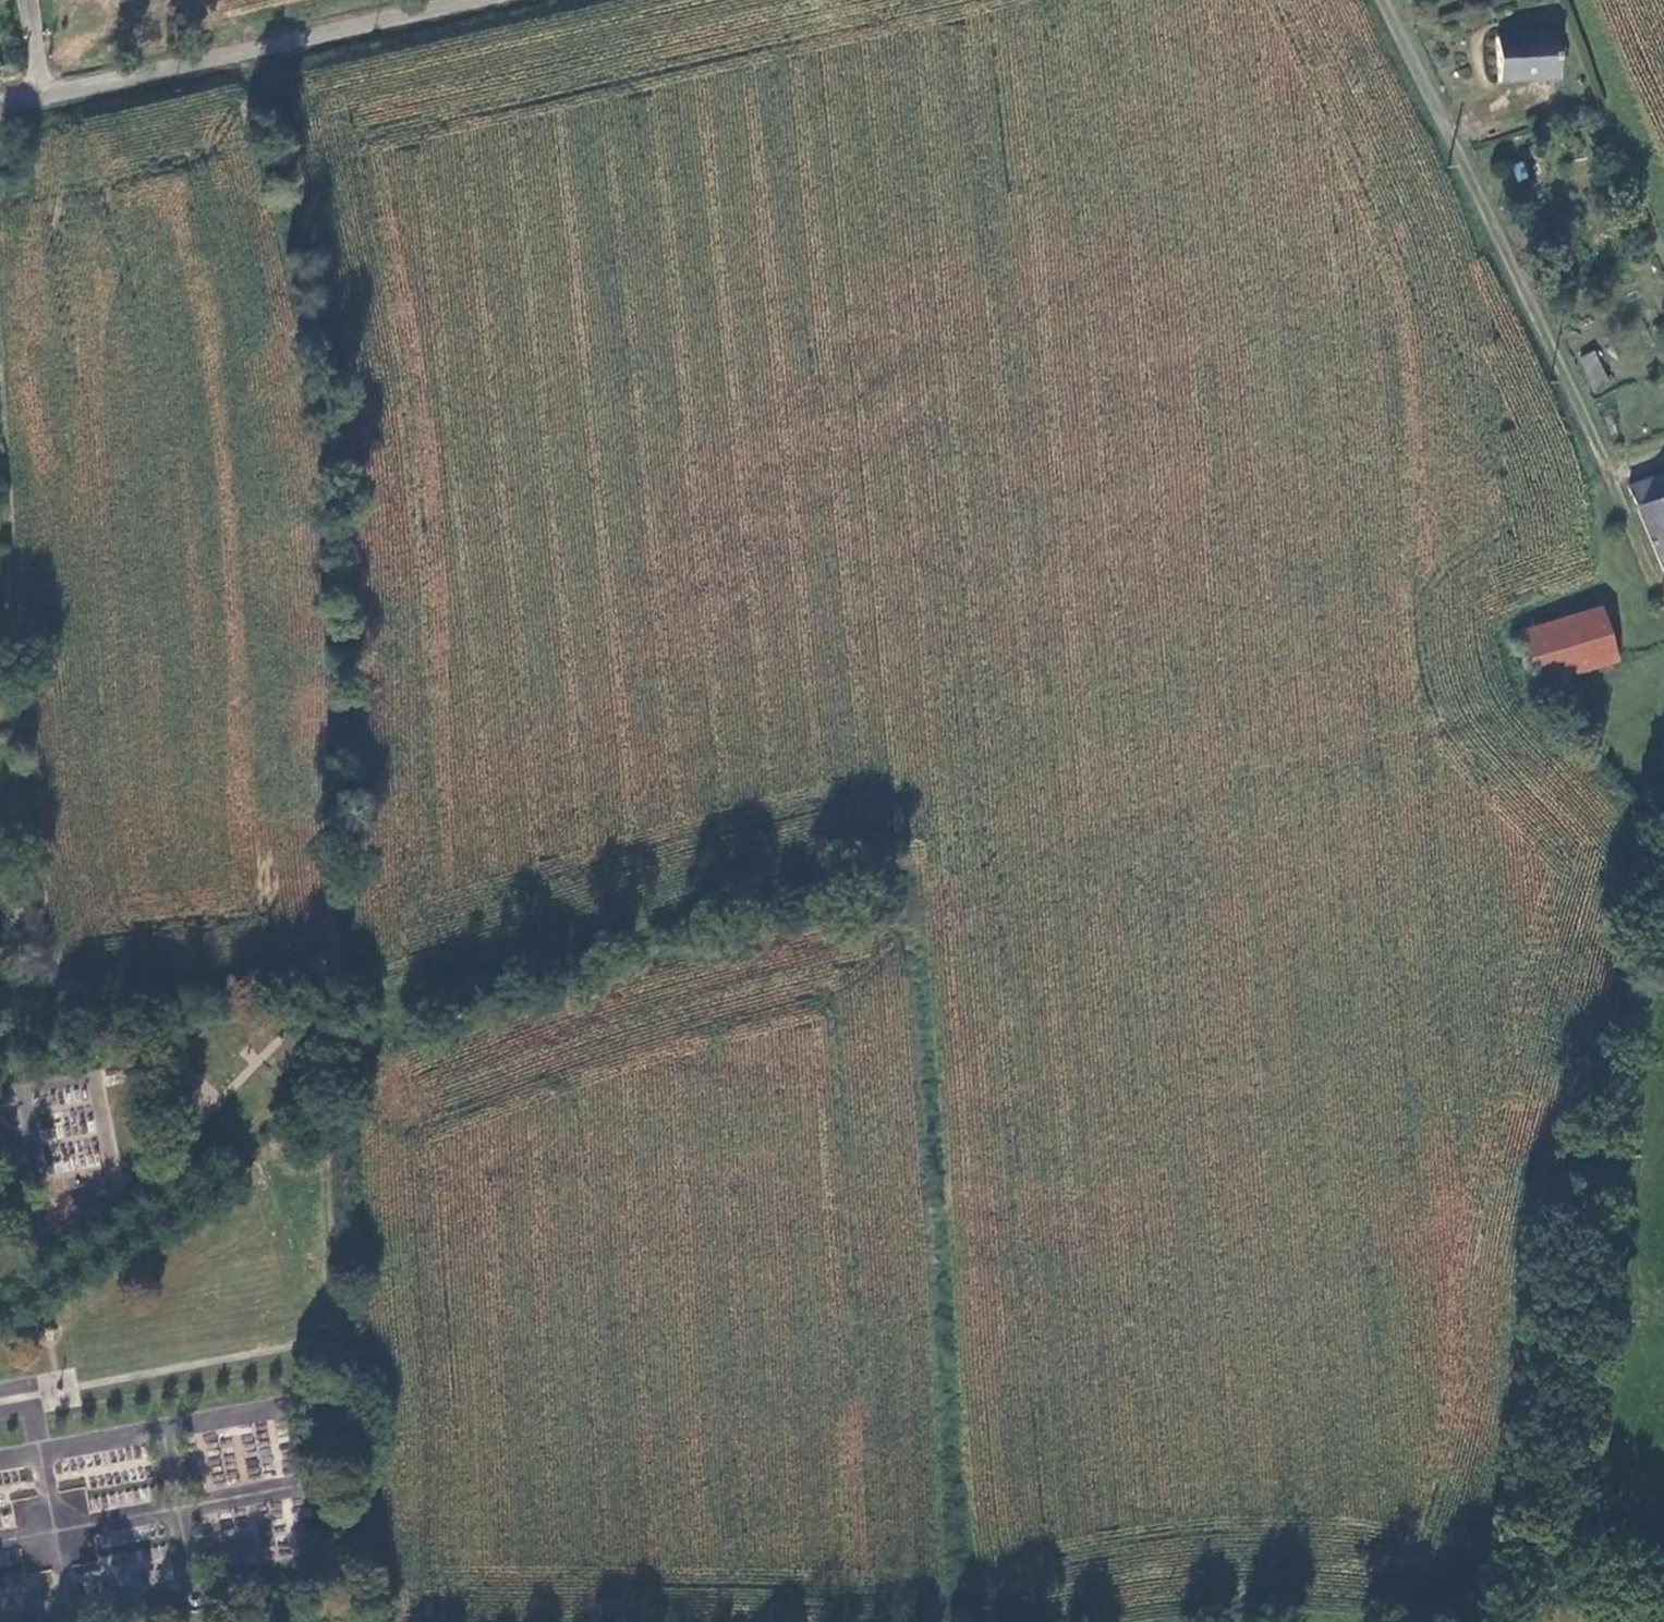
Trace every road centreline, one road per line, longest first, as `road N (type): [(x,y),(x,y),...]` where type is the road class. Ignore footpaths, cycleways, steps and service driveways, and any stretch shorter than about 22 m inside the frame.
road 1 (unclassified): [(0,106),(457,0)]

